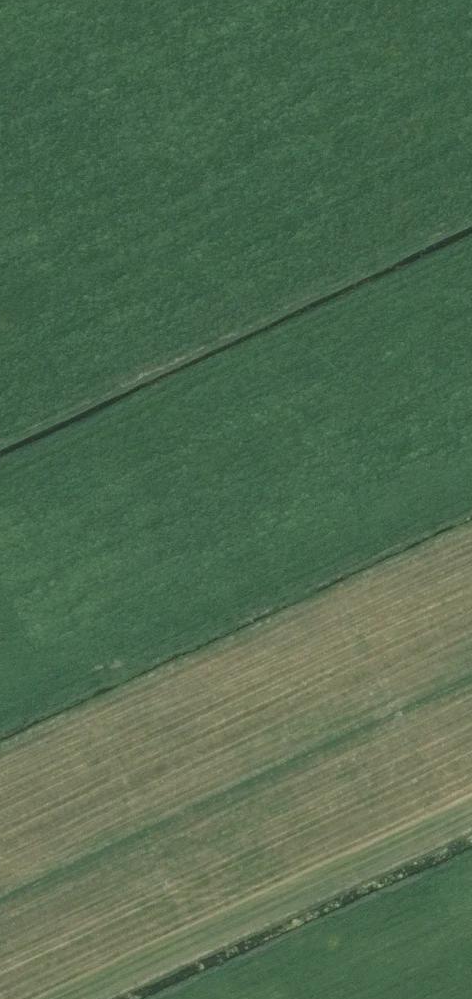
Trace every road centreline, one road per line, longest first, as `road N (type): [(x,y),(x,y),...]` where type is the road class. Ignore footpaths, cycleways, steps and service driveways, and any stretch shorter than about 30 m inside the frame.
road 1 (track): [(471,809),(71,998)]

